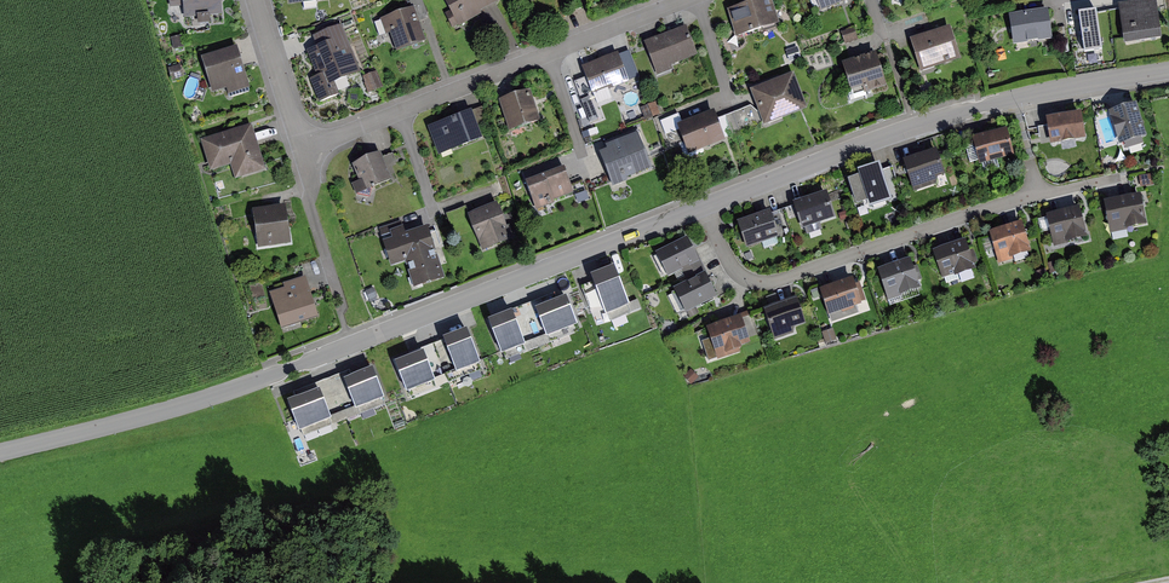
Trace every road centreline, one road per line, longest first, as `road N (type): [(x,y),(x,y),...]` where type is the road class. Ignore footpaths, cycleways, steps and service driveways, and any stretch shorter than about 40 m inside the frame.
road 1 (tertiary): [(704,207),(263,379),(0,452)]
road 2 (tertiary): [(1168,69),(963,111),(704,207)]
road 3 (residential): [(1115,179),(996,205),(766,283),(734,270),(704,207)]
road 4 (residential): [(689,0),(301,150)]
road 5 (residential): [(255,0),(301,150)]

